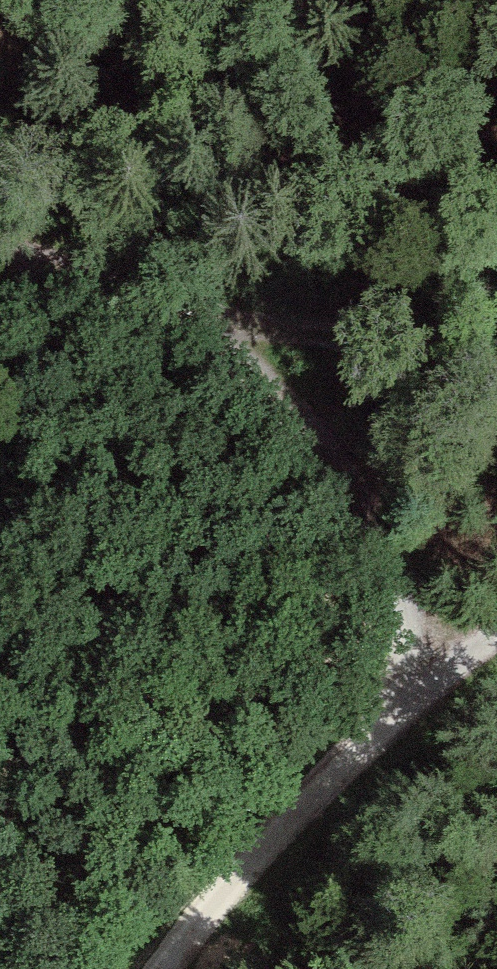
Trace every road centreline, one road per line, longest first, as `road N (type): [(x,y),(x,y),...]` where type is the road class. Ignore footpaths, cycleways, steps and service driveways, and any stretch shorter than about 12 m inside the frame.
road 1 (track): [(0,248),(197,324),(280,391),(343,456),(378,511),(432,676)]
road 2 (track): [(164,968),(270,838),(432,676),(496,623)]
road 3 (track): [(496,348),(197,324)]

